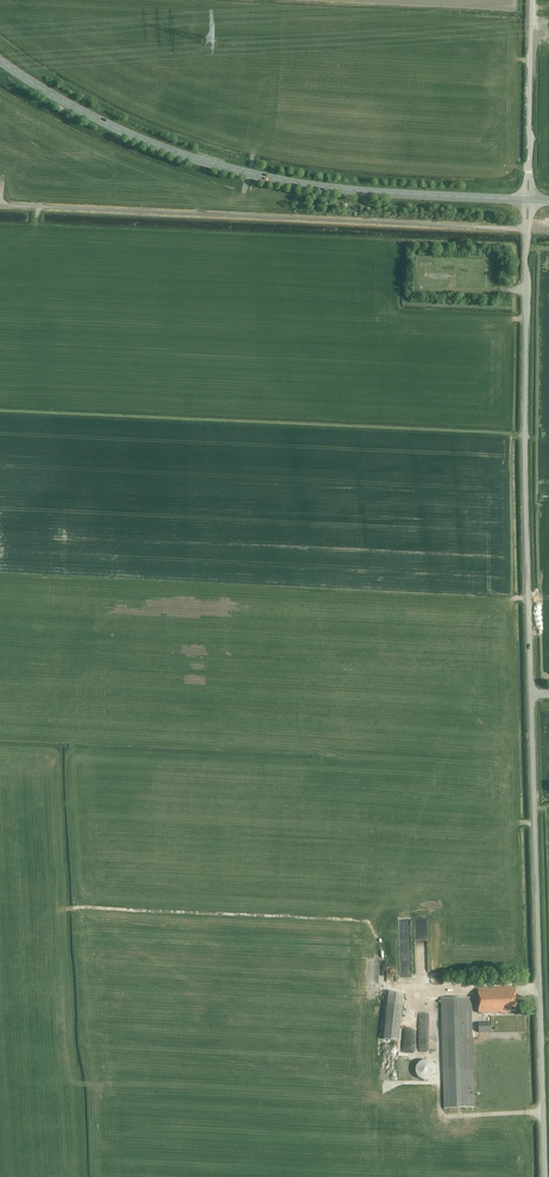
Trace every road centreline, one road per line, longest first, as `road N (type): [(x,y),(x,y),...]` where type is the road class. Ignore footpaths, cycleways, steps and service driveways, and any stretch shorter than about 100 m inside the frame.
road 1 (unclassified): [(545,1176),(527,599),(528,230)]
road 2 (primary): [(529,200),(334,188),(223,167),(106,123),(0,61)]
road 3 (unclassified): [(528,230),(0,210)]
road 4 (unclassified): [(529,200),(532,0)]

